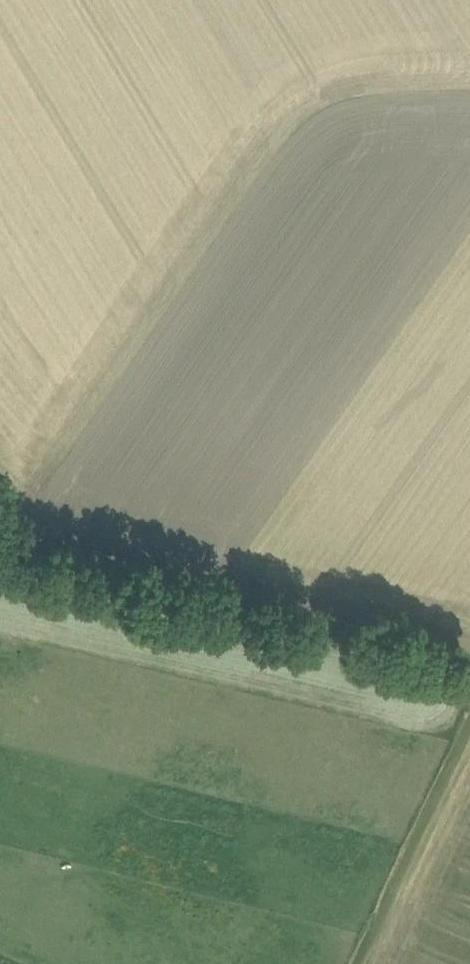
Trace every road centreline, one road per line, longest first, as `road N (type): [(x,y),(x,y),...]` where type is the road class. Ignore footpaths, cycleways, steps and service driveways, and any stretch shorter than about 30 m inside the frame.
road 1 (track): [(0,491),(76,543),(144,568),(469,641)]

